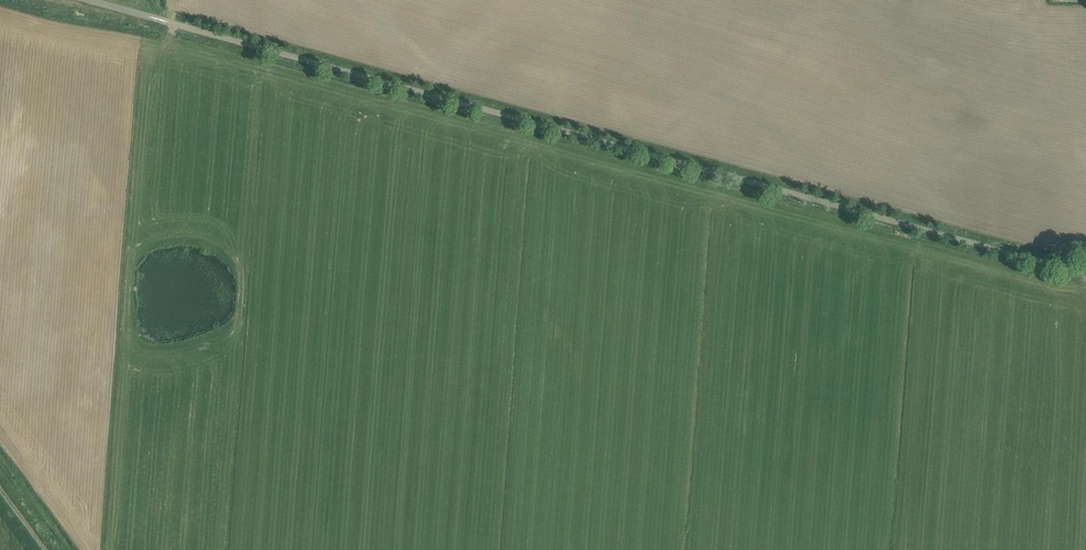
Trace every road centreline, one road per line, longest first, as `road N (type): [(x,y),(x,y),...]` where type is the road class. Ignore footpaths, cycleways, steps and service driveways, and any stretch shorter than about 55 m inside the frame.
road 1 (unclassified): [(1085,271),(181,27)]

